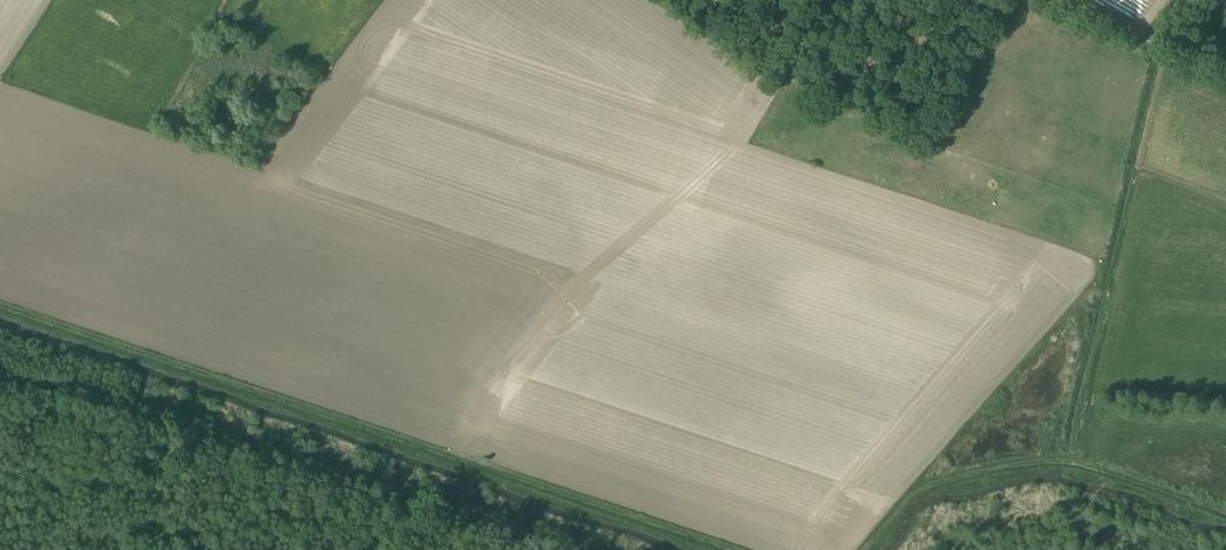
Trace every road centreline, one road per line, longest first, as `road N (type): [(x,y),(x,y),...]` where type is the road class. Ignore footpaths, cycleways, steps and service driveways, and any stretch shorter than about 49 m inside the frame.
road 1 (unclassified): [(1225,68),(1048,0)]

